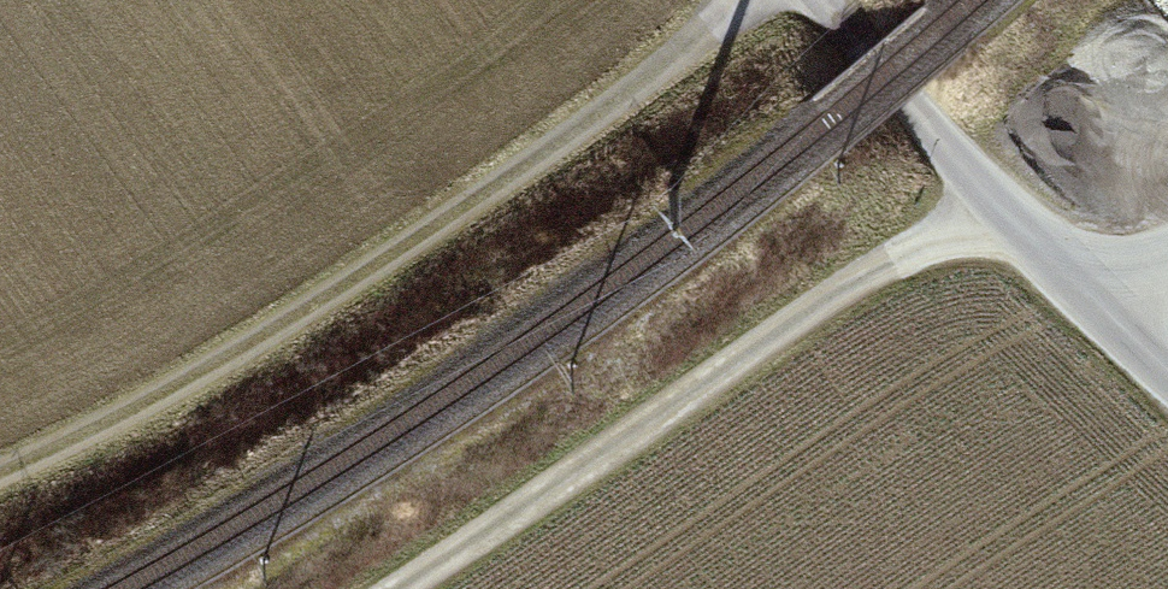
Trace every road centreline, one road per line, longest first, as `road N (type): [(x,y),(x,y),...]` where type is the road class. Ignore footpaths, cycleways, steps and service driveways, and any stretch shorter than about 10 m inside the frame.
road 1 (track): [(764,0),(298,312),(124,412),(0,465)]
road 2 (track): [(396,588),(895,254),(1003,208)]
road 3 (unclassified): [(1127,332),(811,0)]

